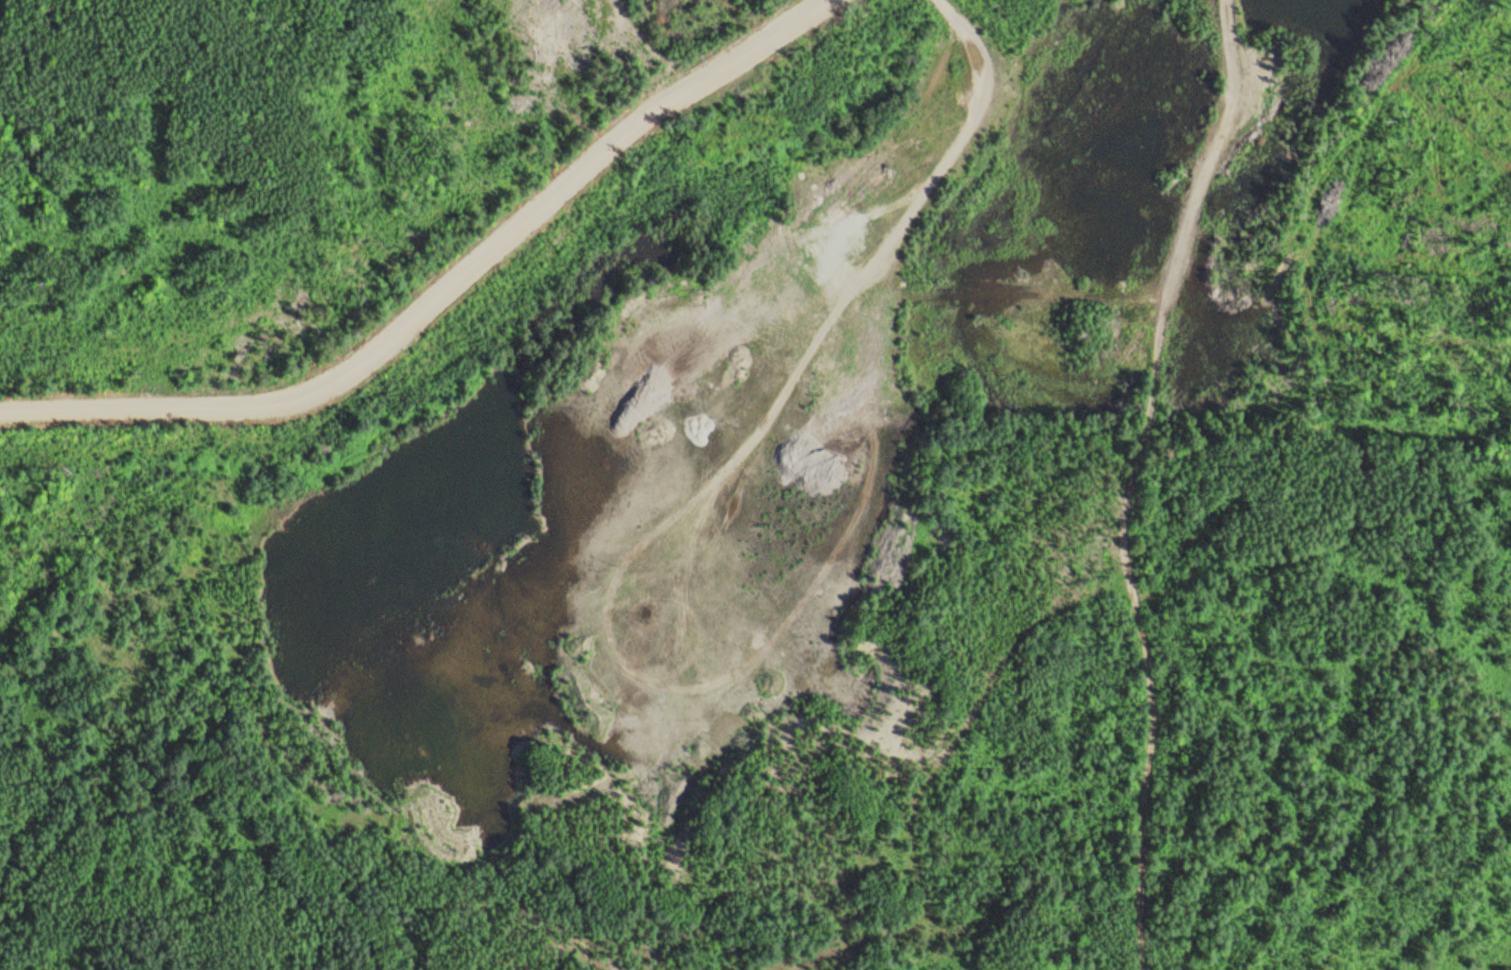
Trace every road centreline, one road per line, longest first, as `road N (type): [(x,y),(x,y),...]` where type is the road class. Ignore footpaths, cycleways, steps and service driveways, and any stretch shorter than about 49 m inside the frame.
road 1 (track): [(1144,969),(1147,730),(1122,541),(1167,309),(1230,120),(1228,0)]
road 2 (residential): [(0,414),(226,412),(331,395),(677,101),(823,0)]

